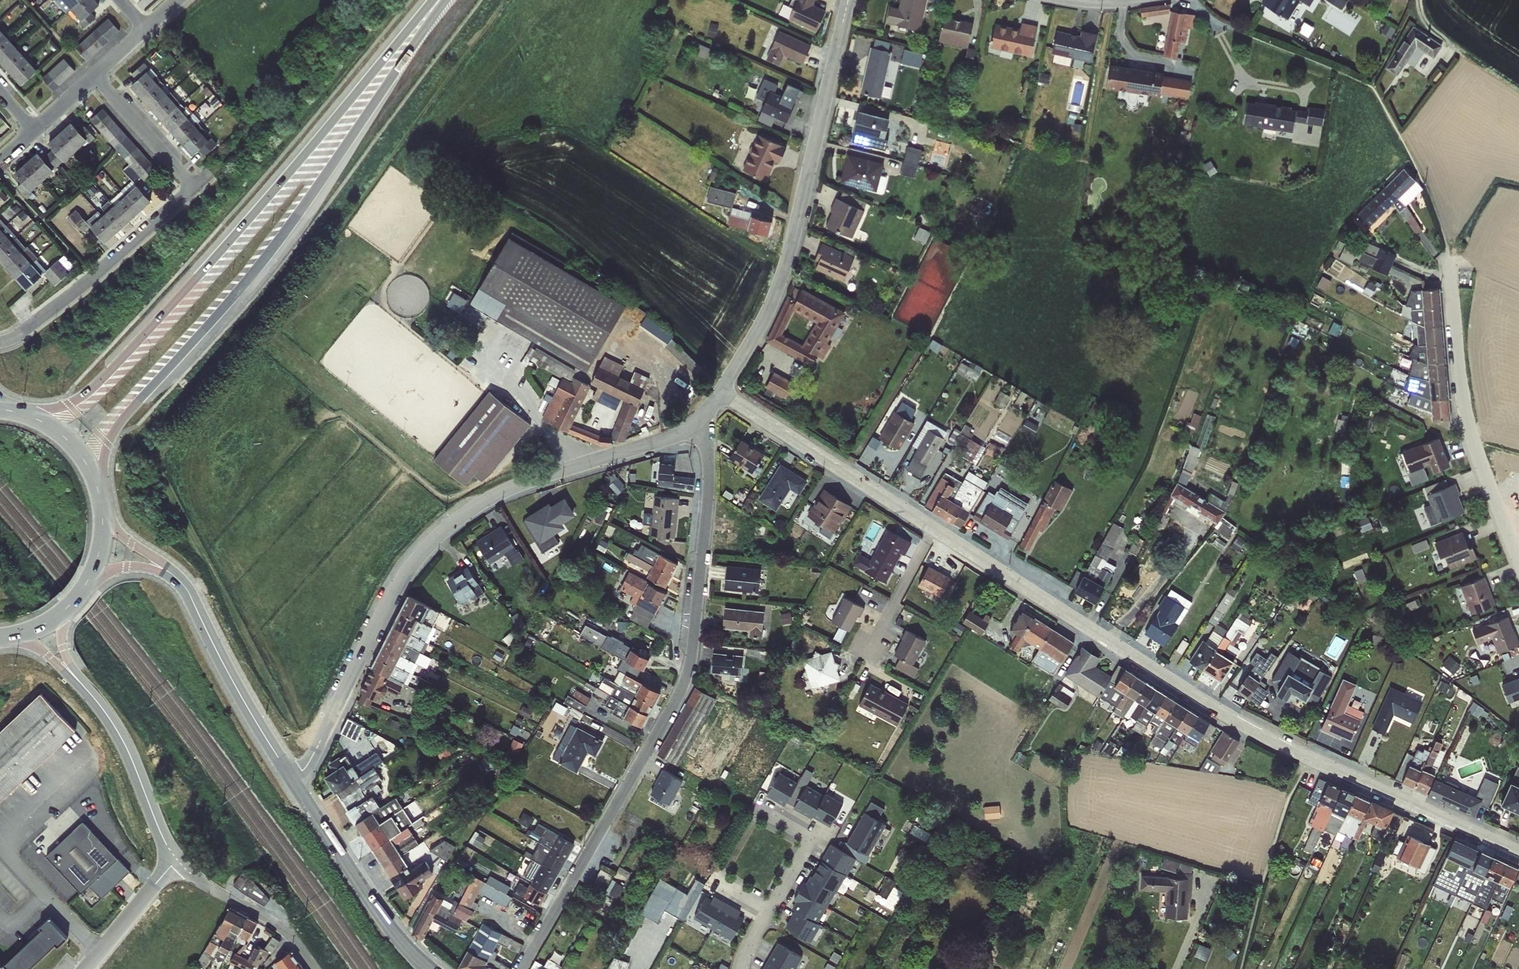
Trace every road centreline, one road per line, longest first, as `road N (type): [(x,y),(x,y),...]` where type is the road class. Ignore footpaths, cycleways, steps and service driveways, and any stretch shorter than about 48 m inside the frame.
road 1 (residential): [(719,394),(1216,710),(1518,854)]
road 2 (residential): [(527,968),(693,669),(713,475),(705,414)]
road 3 (trunk): [(89,468),(124,412),(265,258),(439,0)]
road 4 (residential): [(294,785),(396,596),(445,531),(486,501),(672,440),(705,414)]
road 5 (trunk): [(436,0),(178,299),(94,387),(42,422)]
road 6 (residential): [(719,394),(781,291),(849,0)]
road 7 (residential): [(1518,561),(1466,428),(1449,275)]
road 8 (secondary): [(294,785),(187,589),(166,569)]
road 9 (residential): [(194,186),(94,276),(0,344)]
road 10 (secondary): [(430,968),(381,919),(294,785)]
road 11 (tertiary): [(75,676),(122,741),(177,860)]
road 12 (unclassified): [(177,860),(271,922),(314,968)]
road 13 (unclassified): [(0,843),(100,950)]
road 14 (residential): [(194,186),(95,79)]
road 15 (residential): [(769,909),(810,839),(757,807)]
road 16 (track): [(1518,90),(1436,34),(1420,0)]

